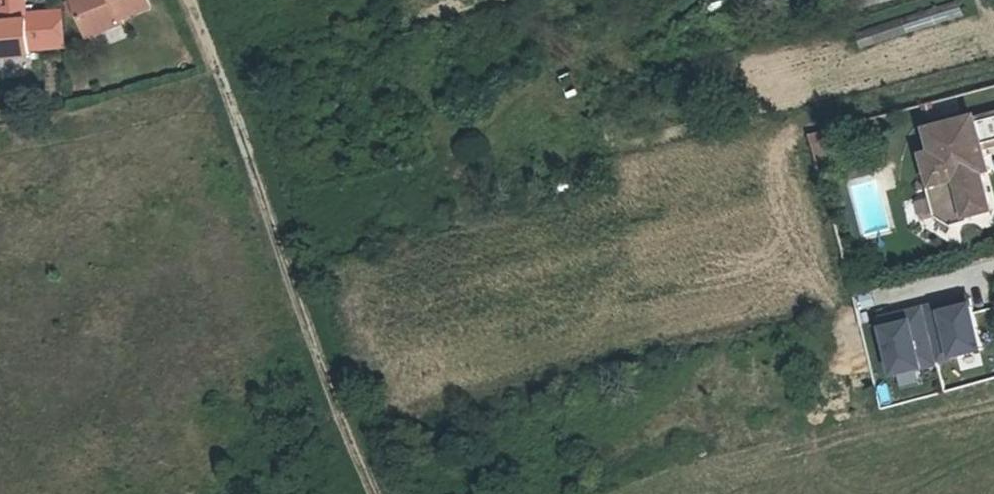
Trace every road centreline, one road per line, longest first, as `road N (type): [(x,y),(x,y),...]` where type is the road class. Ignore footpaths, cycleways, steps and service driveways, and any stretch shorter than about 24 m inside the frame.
road 1 (track): [(186,0),(371,493)]

